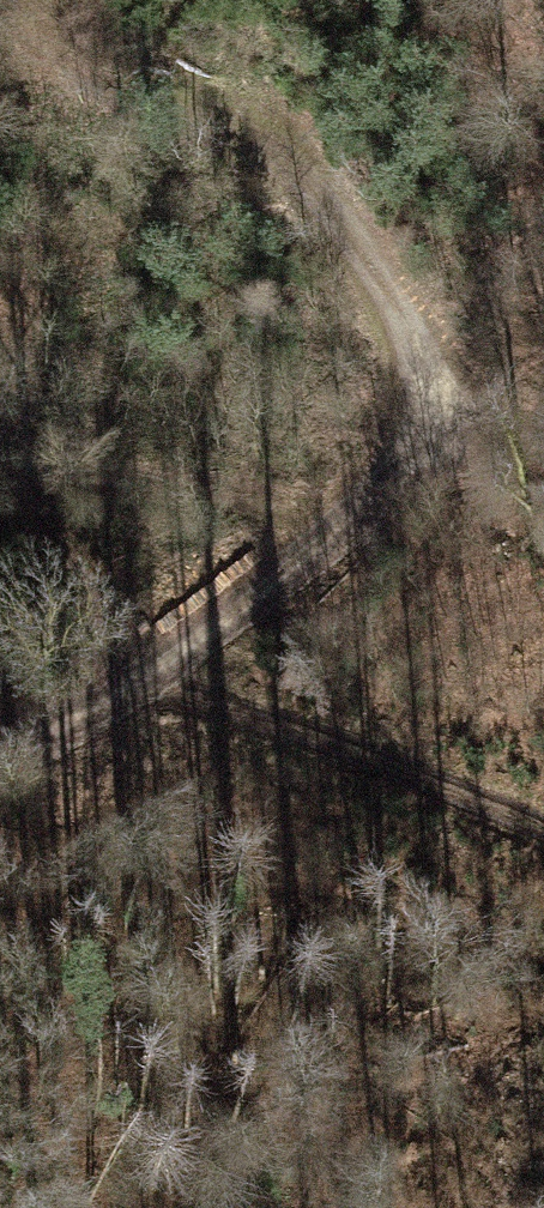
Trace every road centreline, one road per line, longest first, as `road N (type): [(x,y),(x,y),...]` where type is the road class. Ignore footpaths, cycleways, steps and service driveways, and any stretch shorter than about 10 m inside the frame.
road 1 (track): [(461,434),(163,672),(0,724)]
road 2 (track): [(163,672),(543,834)]
road 3 (track): [(230,119),(349,239),(461,434)]

